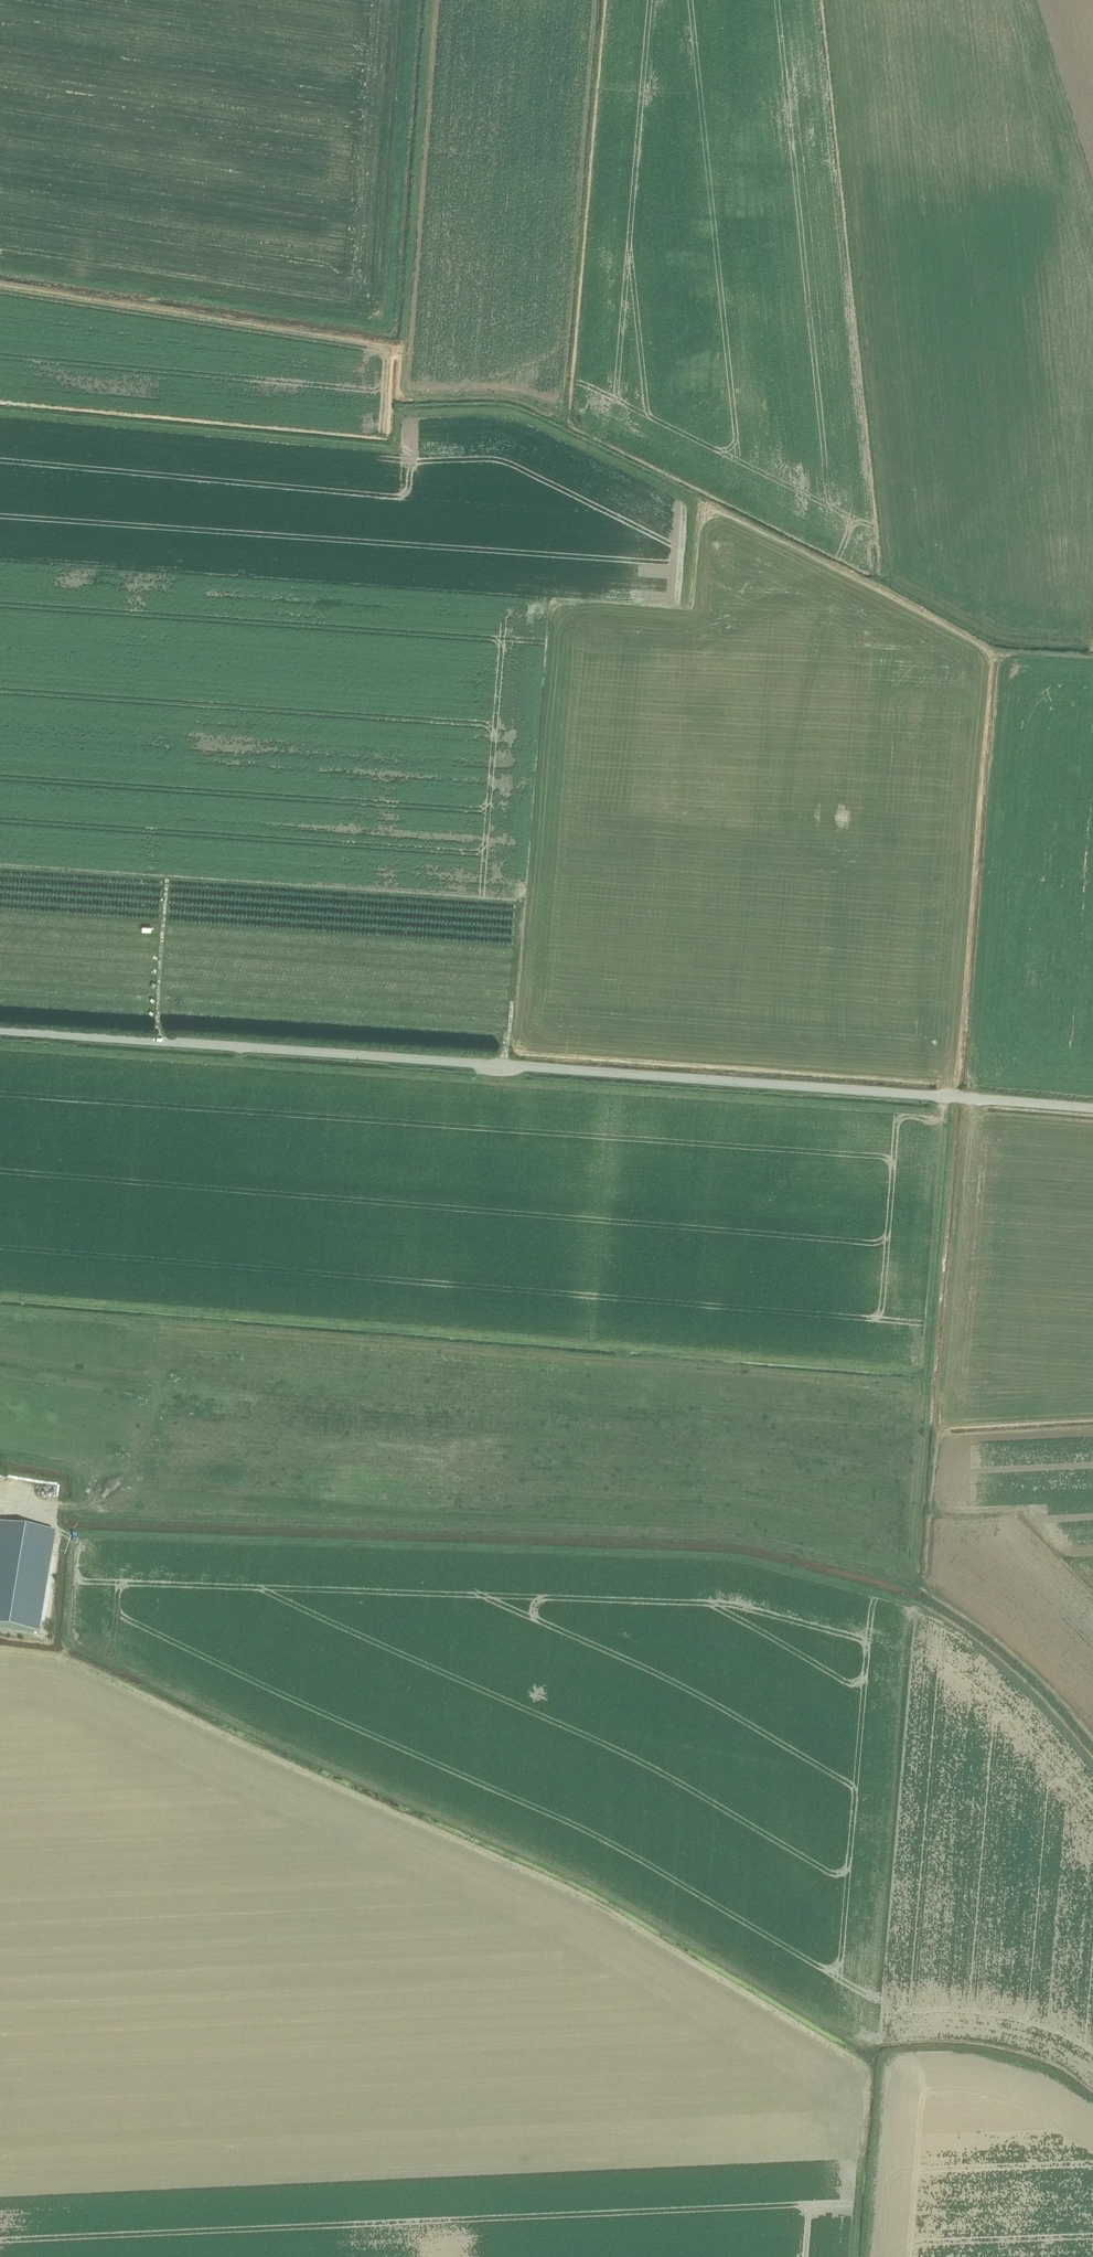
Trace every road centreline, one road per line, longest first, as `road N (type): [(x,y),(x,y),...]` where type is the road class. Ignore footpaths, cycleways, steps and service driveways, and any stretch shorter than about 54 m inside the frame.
road 1 (unclassified): [(1092,1109),(0,1032)]

